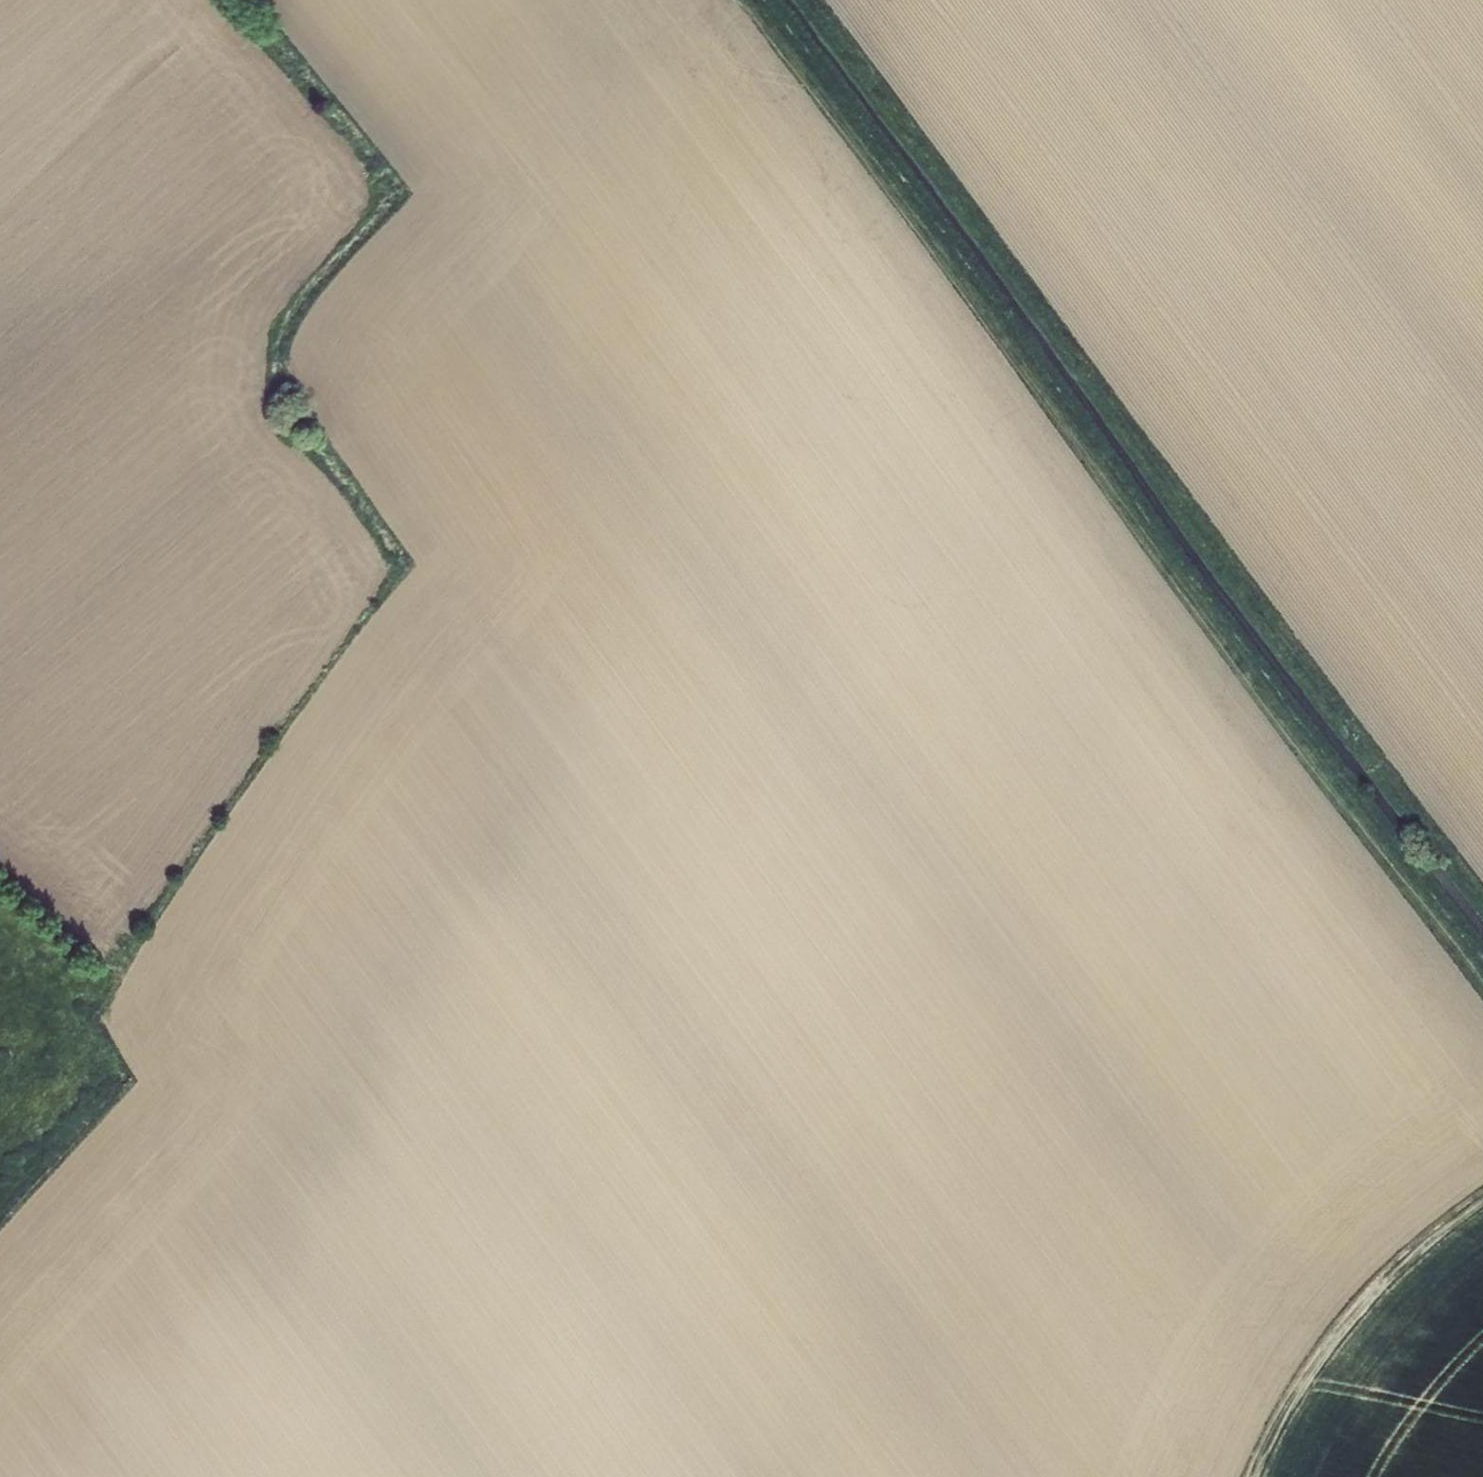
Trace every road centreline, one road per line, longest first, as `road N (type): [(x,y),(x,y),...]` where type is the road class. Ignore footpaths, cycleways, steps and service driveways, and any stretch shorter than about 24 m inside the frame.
road 1 (track): [(761,0),(946,243),(1141,524),(1482,974)]
road 2 (track): [(1255,1476),(1276,1424),(1358,1306),(1482,1196)]

